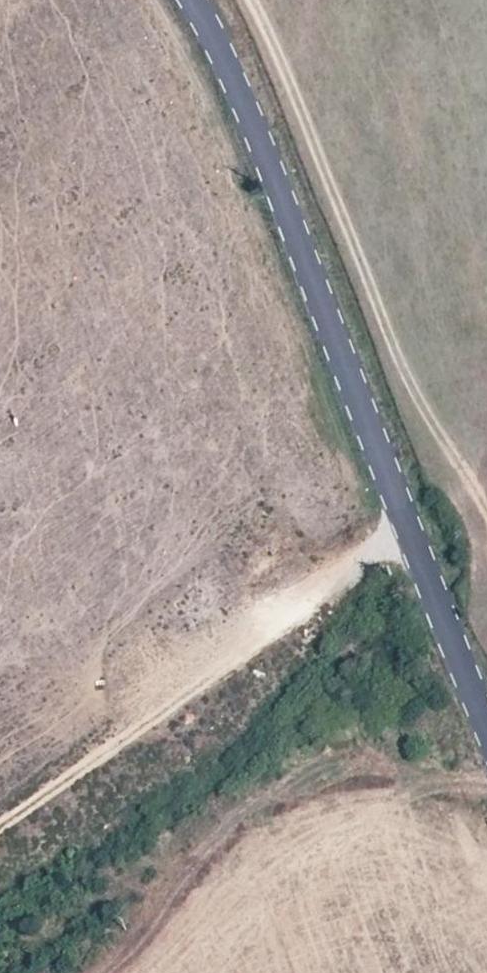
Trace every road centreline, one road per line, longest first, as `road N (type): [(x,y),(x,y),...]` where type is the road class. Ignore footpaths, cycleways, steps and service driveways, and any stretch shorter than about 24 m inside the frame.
road 1 (tertiary): [(486,732),(243,103),(191,0)]

